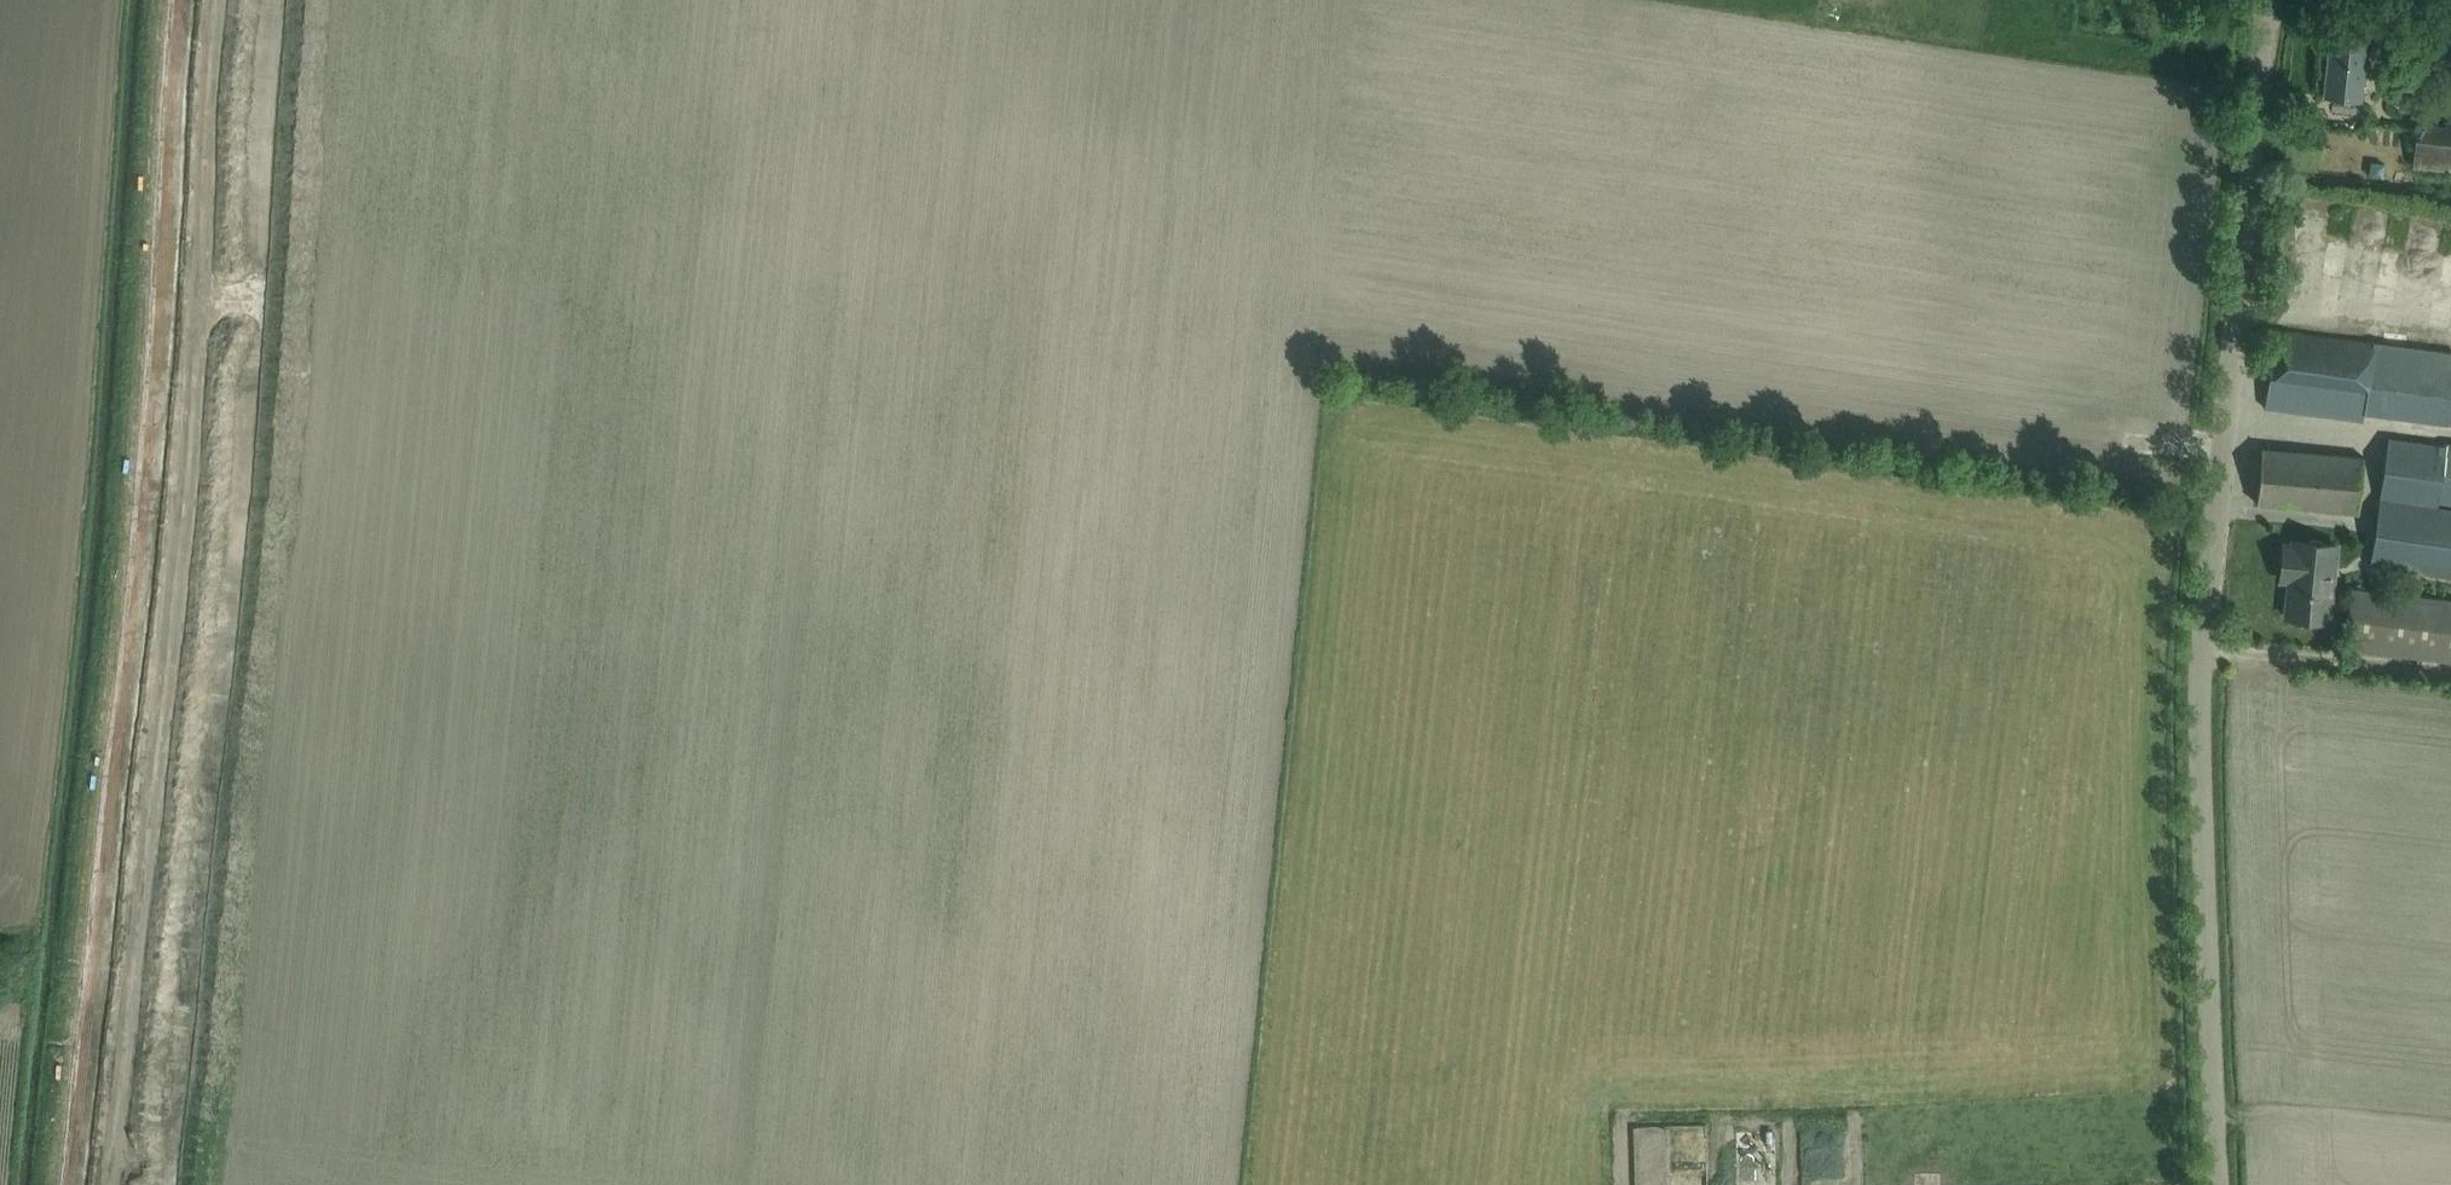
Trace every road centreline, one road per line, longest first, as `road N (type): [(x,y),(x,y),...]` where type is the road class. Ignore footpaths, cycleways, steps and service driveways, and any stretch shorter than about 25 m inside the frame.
road 1 (unclassified): [(2210,1184),(2191,805),(2193,601),(2259,0)]

